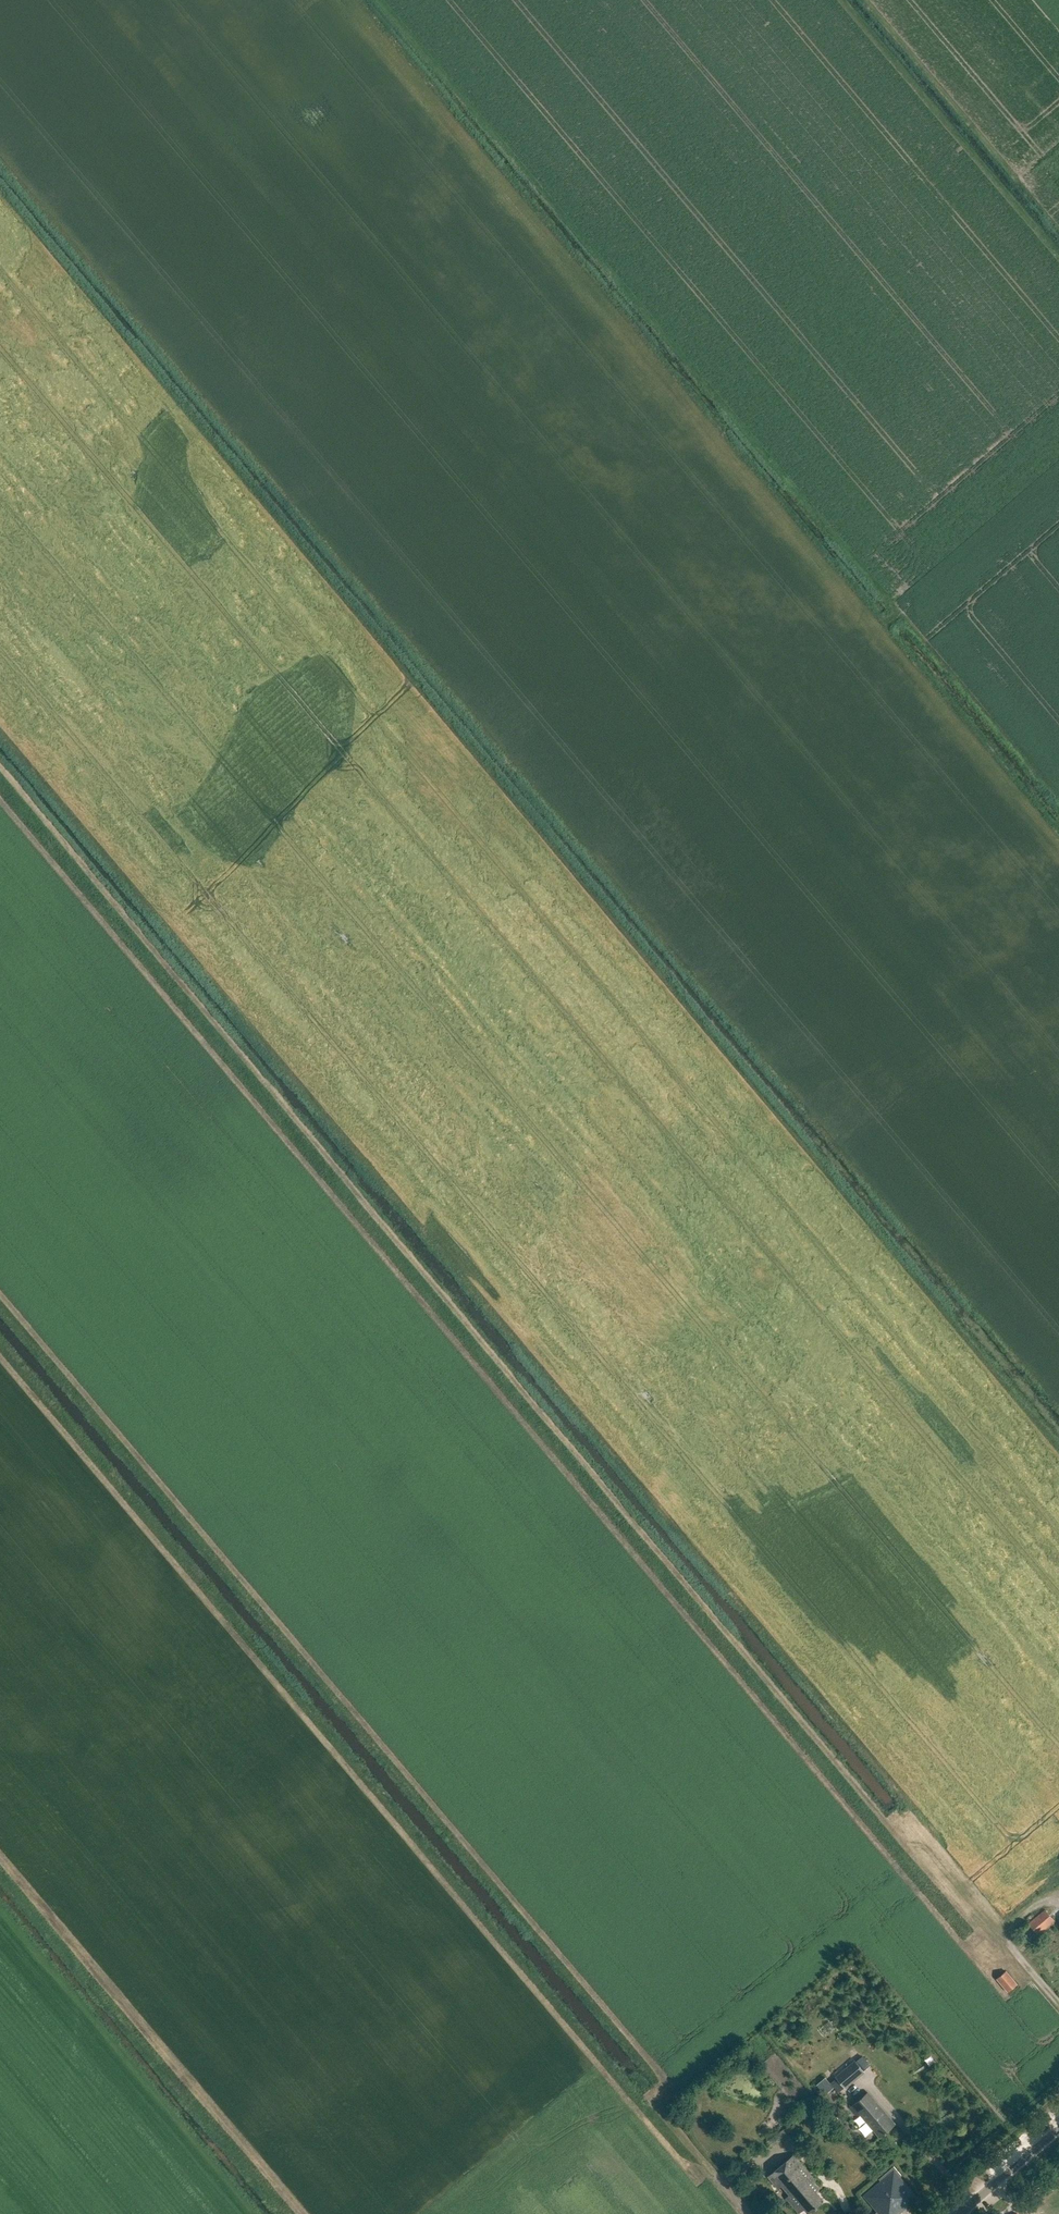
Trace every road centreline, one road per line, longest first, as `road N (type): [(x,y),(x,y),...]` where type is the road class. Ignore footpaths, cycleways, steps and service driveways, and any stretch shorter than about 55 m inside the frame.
road 1 (unclassified): [(959,2213),(1058,2129)]

